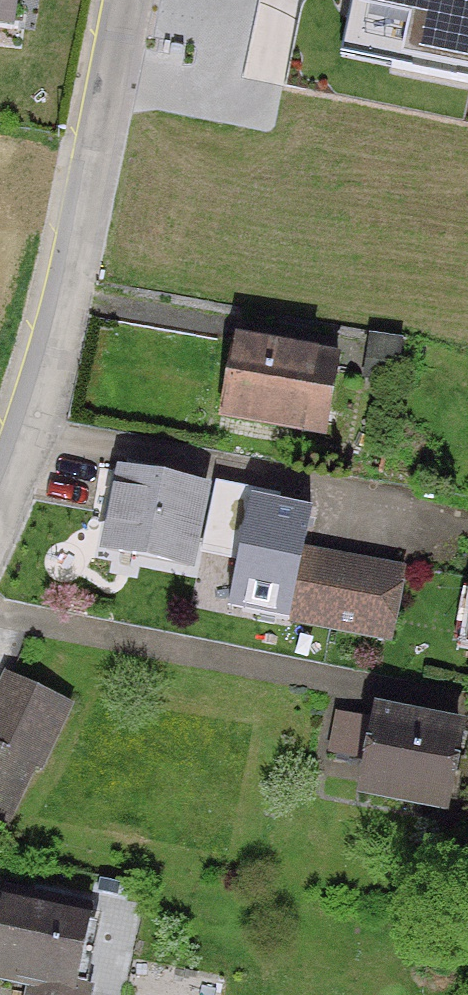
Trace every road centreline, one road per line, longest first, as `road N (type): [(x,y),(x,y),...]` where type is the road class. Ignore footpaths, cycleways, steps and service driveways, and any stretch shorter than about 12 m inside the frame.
road 1 (residential): [(125,0),(65,291),(0,511)]

